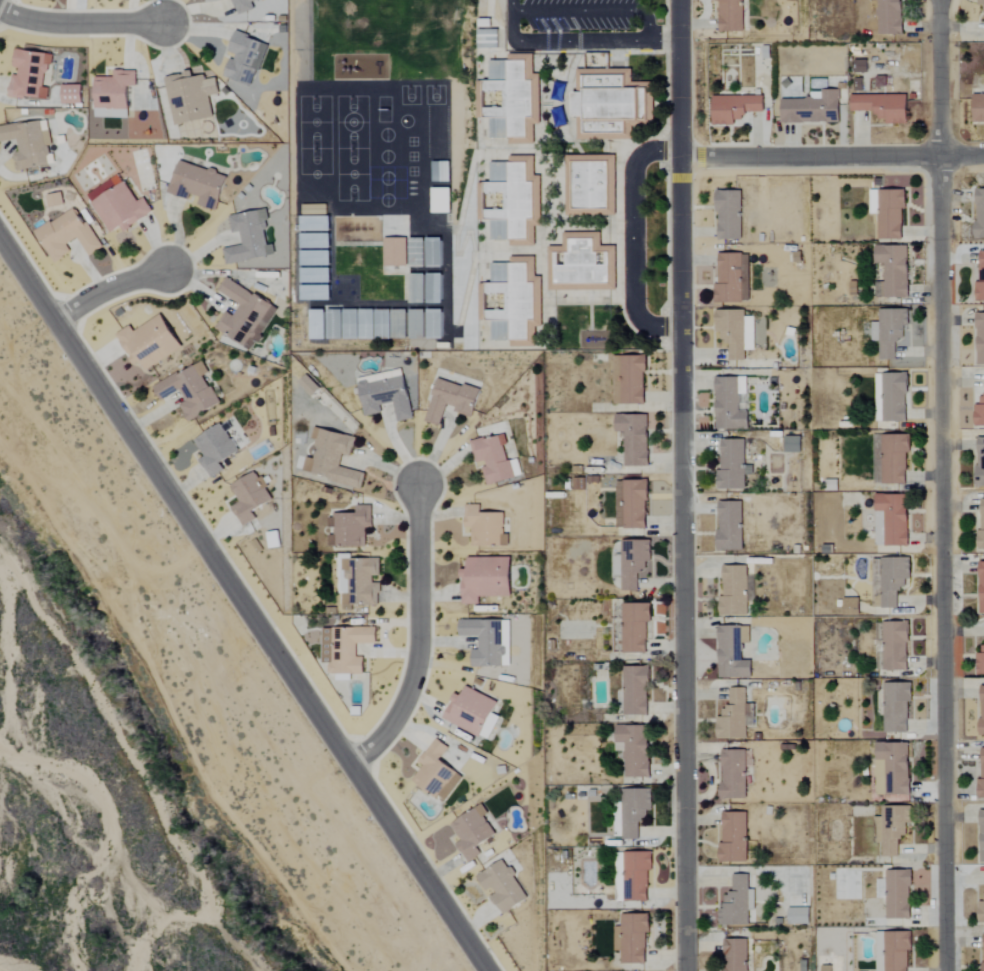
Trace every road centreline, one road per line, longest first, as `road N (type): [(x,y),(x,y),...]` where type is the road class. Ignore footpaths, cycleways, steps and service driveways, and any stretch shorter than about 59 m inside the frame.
road 1 (residential): [(945,970),(936,0)]
road 2 (residential): [(686,970),(679,0)]
road 3 (residential): [(0,241),(487,970)]
road 4 (residential): [(983,156),(680,157)]
road 5 (residential): [(349,764),(392,732),(416,672),(420,488)]
road 6 (residential): [(162,24),(29,21),(0,10)]
road 7 (residential): [(52,319),(123,281),(168,271)]

